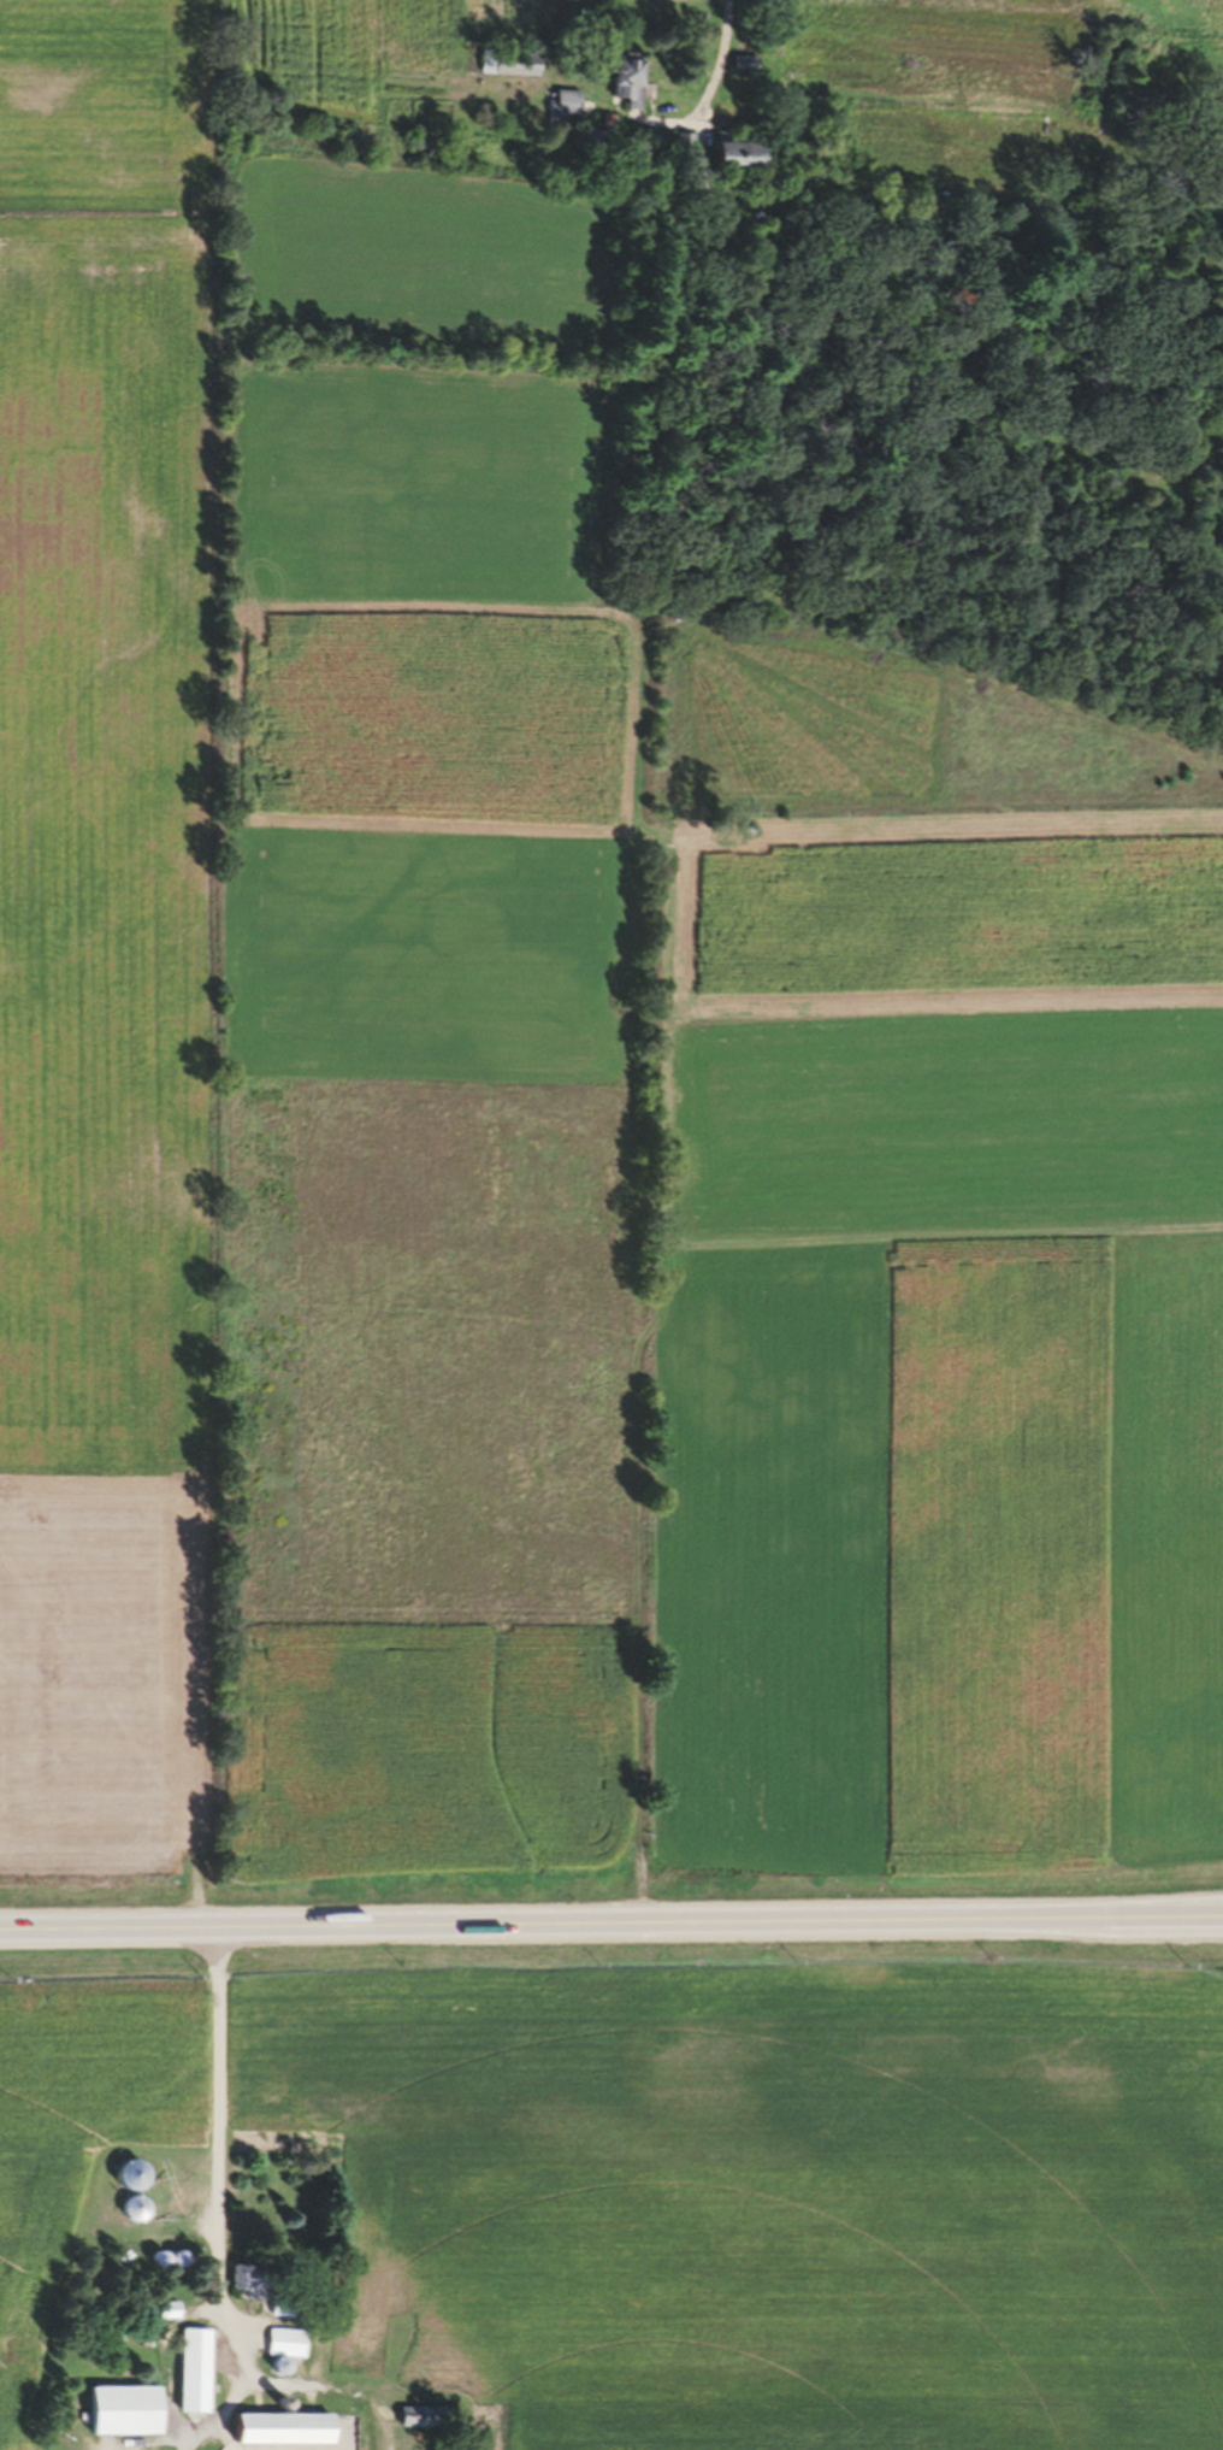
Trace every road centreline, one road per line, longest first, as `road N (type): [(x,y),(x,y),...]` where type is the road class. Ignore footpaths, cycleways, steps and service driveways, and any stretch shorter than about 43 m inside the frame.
road 1 (primary): [(0,1940),(1222,1924)]

